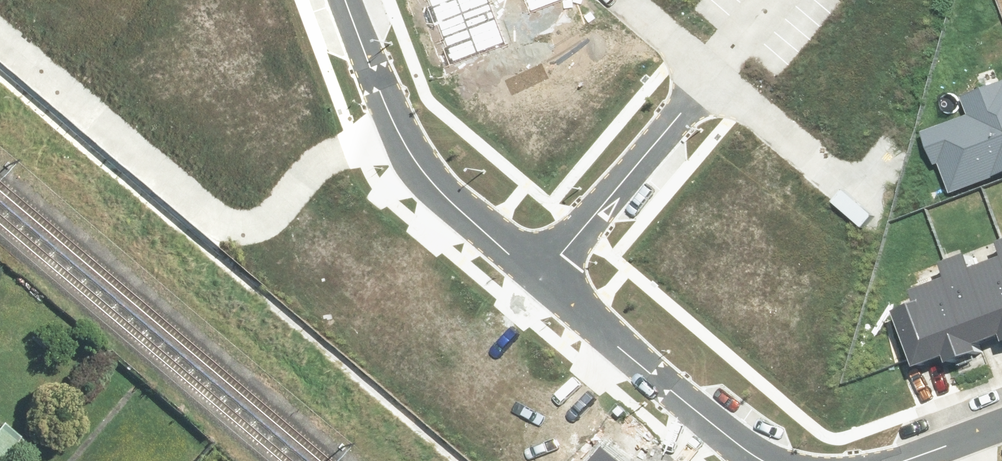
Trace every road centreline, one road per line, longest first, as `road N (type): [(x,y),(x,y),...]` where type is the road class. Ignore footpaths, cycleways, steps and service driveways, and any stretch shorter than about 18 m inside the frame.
road 1 (residential): [(384,112),(337,139),(260,218),(236,218),(0,20)]
road 2 (residential): [(538,263),(767,460)]
road 3 (residential): [(538,263),(698,72)]
road 4 (residential): [(867,214),(698,72)]
road 5 (residential): [(384,112),(430,177),(538,263)]
road 6 (residential): [(873,460),(1001,415)]
road 7 (residential): [(340,0),(384,112)]

